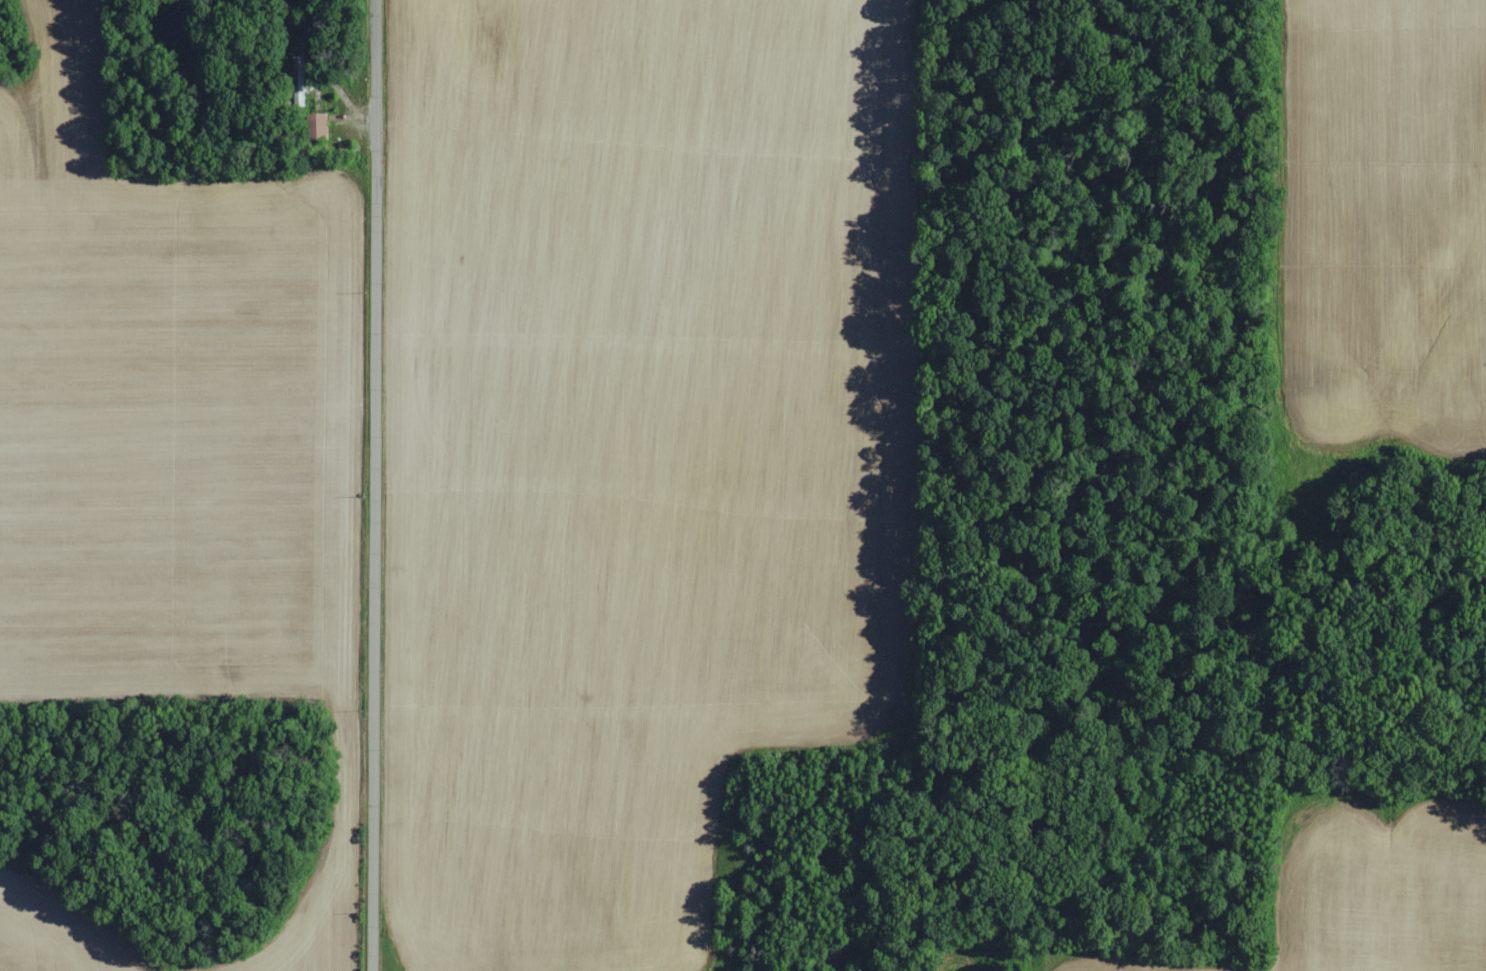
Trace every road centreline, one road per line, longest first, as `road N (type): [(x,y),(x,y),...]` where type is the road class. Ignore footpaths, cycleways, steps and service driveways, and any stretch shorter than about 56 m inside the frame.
road 1 (residential): [(377,970),(374,0)]

